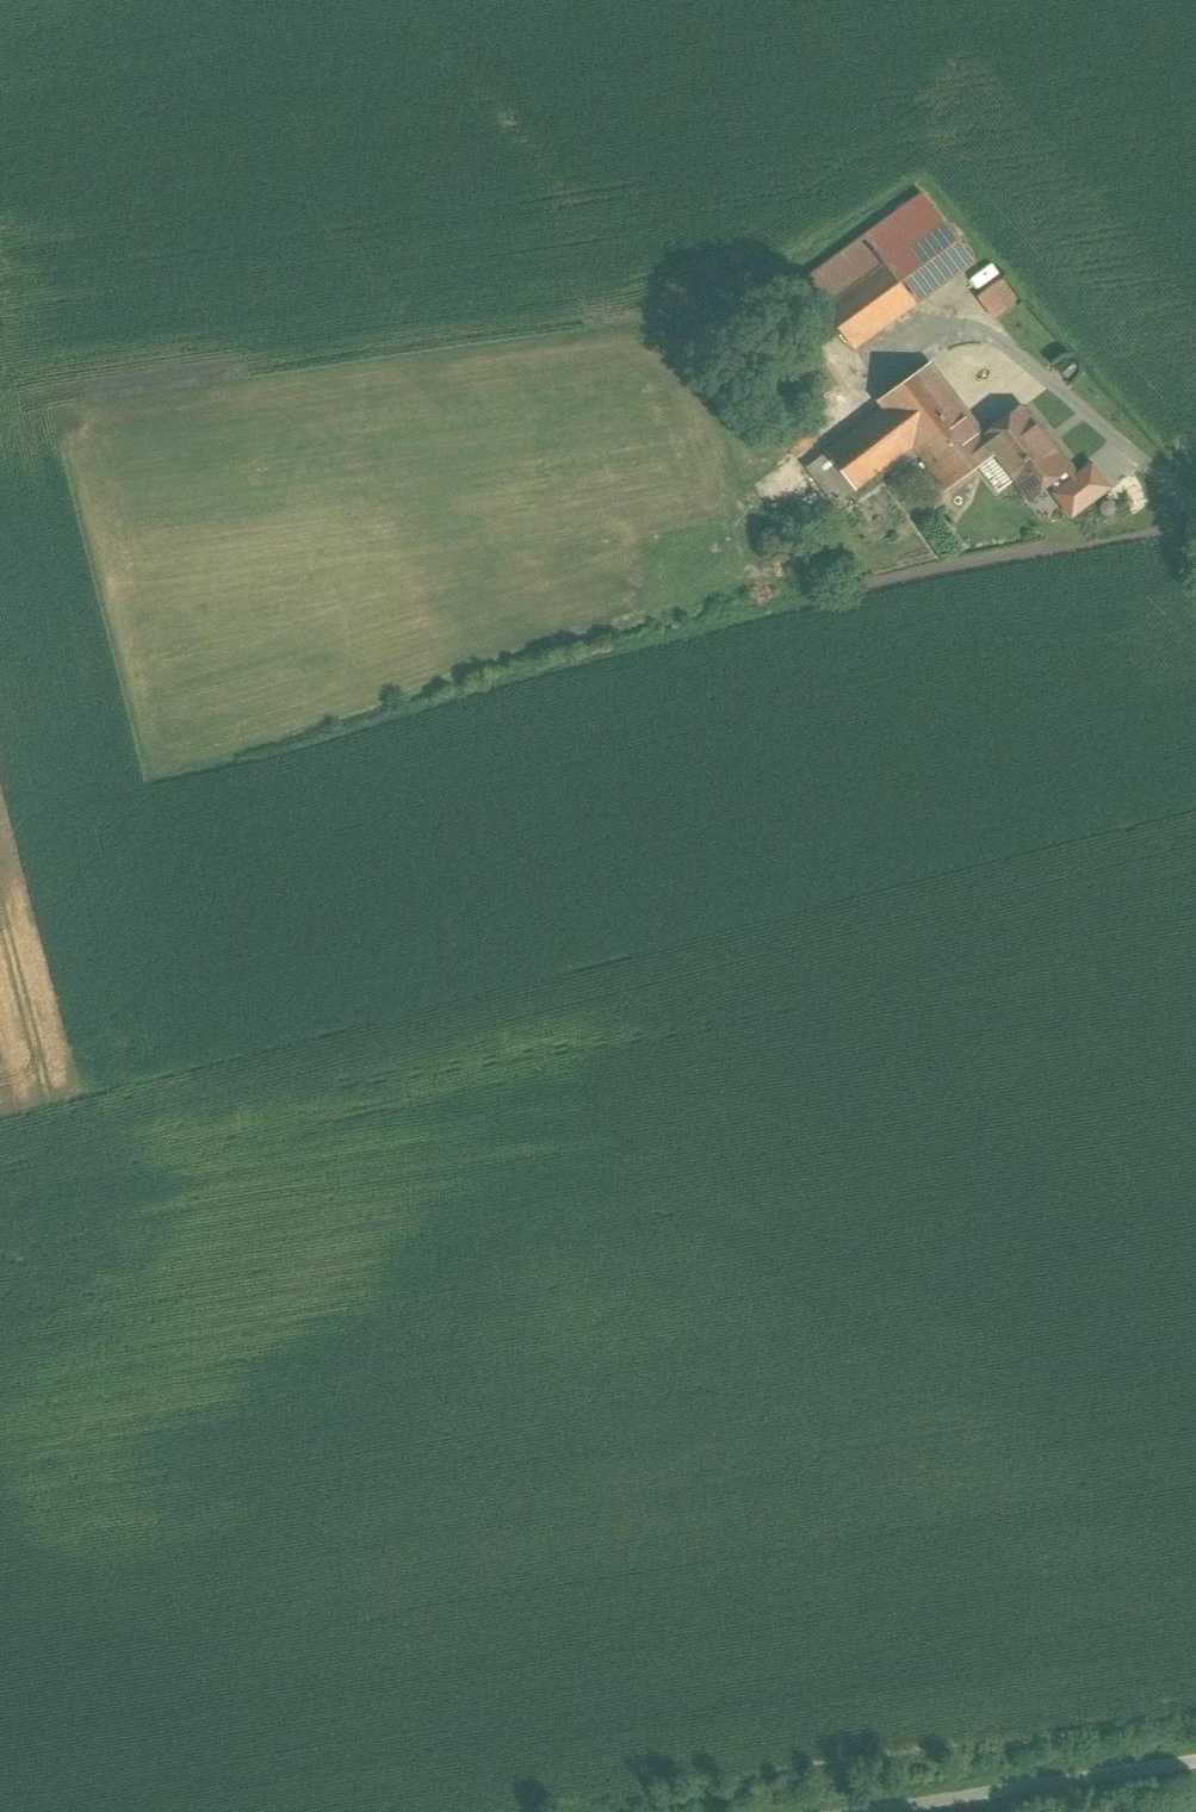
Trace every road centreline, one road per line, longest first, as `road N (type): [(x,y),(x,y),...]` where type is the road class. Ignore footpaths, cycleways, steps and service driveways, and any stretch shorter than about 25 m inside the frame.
road 1 (unclassified): [(1195,1761),(870,1811)]

